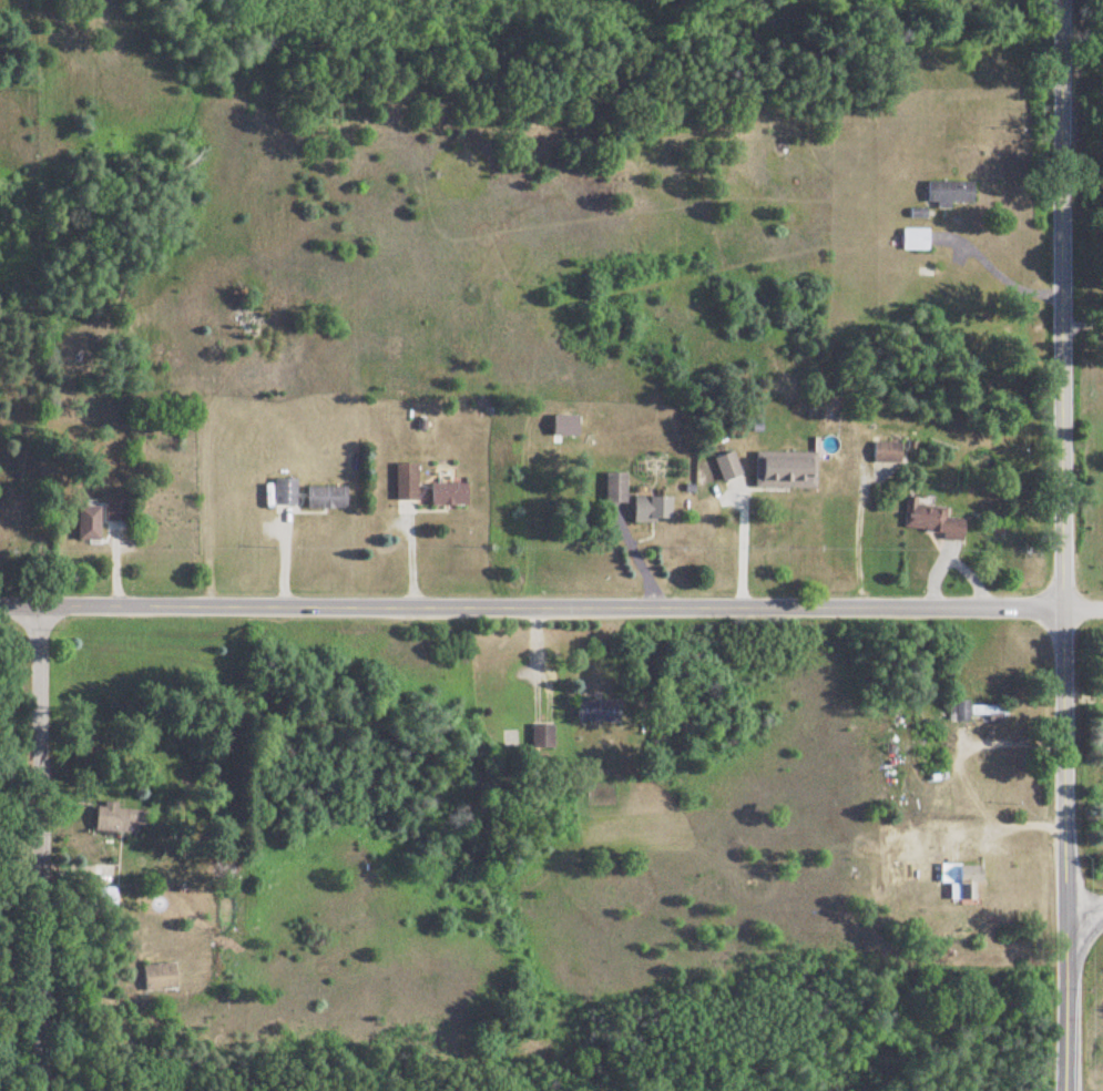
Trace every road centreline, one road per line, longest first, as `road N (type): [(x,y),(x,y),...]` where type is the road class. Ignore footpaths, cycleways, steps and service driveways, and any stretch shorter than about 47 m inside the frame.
road 1 (residential): [(1061,1090),(1051,0)]
road 2 (residential): [(1054,610),(0,603)]
road 3 (residential): [(28,1090),(27,603)]

